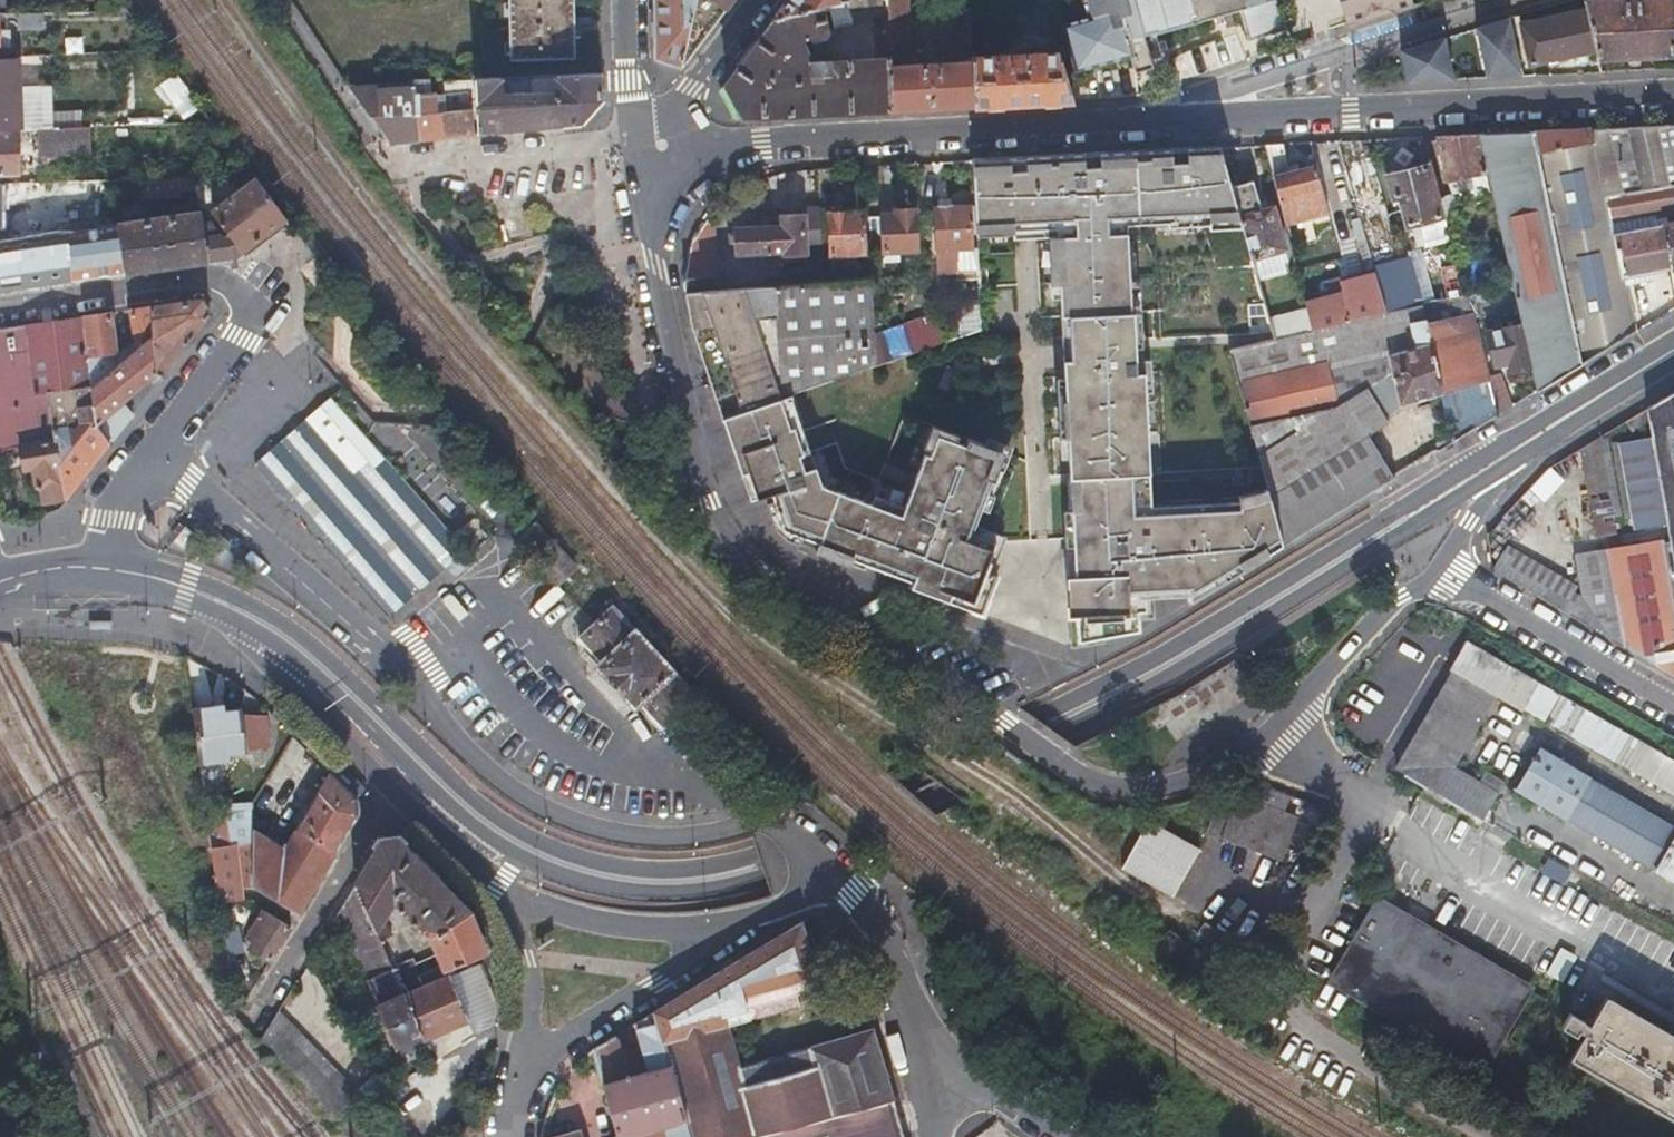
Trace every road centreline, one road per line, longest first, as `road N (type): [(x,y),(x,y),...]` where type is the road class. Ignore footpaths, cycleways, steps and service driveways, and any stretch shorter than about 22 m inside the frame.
road 1 (secondary): [(1586,407),(1187,640),(859,819),(755,858),(694,870),(587,862),(511,828),(303,644),(211,597)]
road 2 (secondary): [(471,821),(558,873),(631,889),(716,888),(843,855),(1062,736),(1498,474)]
road 3 (residential): [(662,146),(652,238),(665,326),(698,466),(723,531),(768,572),(1077,777),(1107,788),(1143,791),(1200,777),(1276,727)]
road 4 (residential): [(1673,95),(1123,123)]
road 5 (unclassified): [(834,874),(770,821),(670,843),(595,835),(553,819),(475,763),(403,688)]
road 6 (residential): [(1123,123),(662,146)]
road 7 (residential): [(159,457),(243,337),(249,316),(241,290),(198,279),(0,308)]
road 8 (residential): [(1522,0),(1123,123)]
road 9 (unclassified): [(159,457),(325,602),(403,688)]
road 10 (residential): [(1673,705),(1441,569)]
road 11 (secondary): [(277,641),(471,821)]
road 12 (residential): [(545,1052),(764,919)]
road 13 (residential): [(526,901),(610,927),(673,930),(764,919)]
road 14 (unclassified): [(834,874),(885,942),(930,1088)]
road 15 (residential): [(1276,727),(1374,621),(1441,569)]
road 16 (residential): [(277,641),(272,665),(392,804)]
road 17 (residential): [(392,804),(362,838),(290,970)]
road 18 (residential): [(662,146),(691,86),(757,0)]
road 19 (residential): [(1276,727),(1402,830)]
road 20 (residential): [(526,901),(545,1052)]
road 21 (residential): [(662,146),(634,80),(626,0)]
road 22 (unclassified): [(1055,1136),(975,1089),(930,1088)]
road 23 (residential): [(107,571),(116,522),(159,457)]

